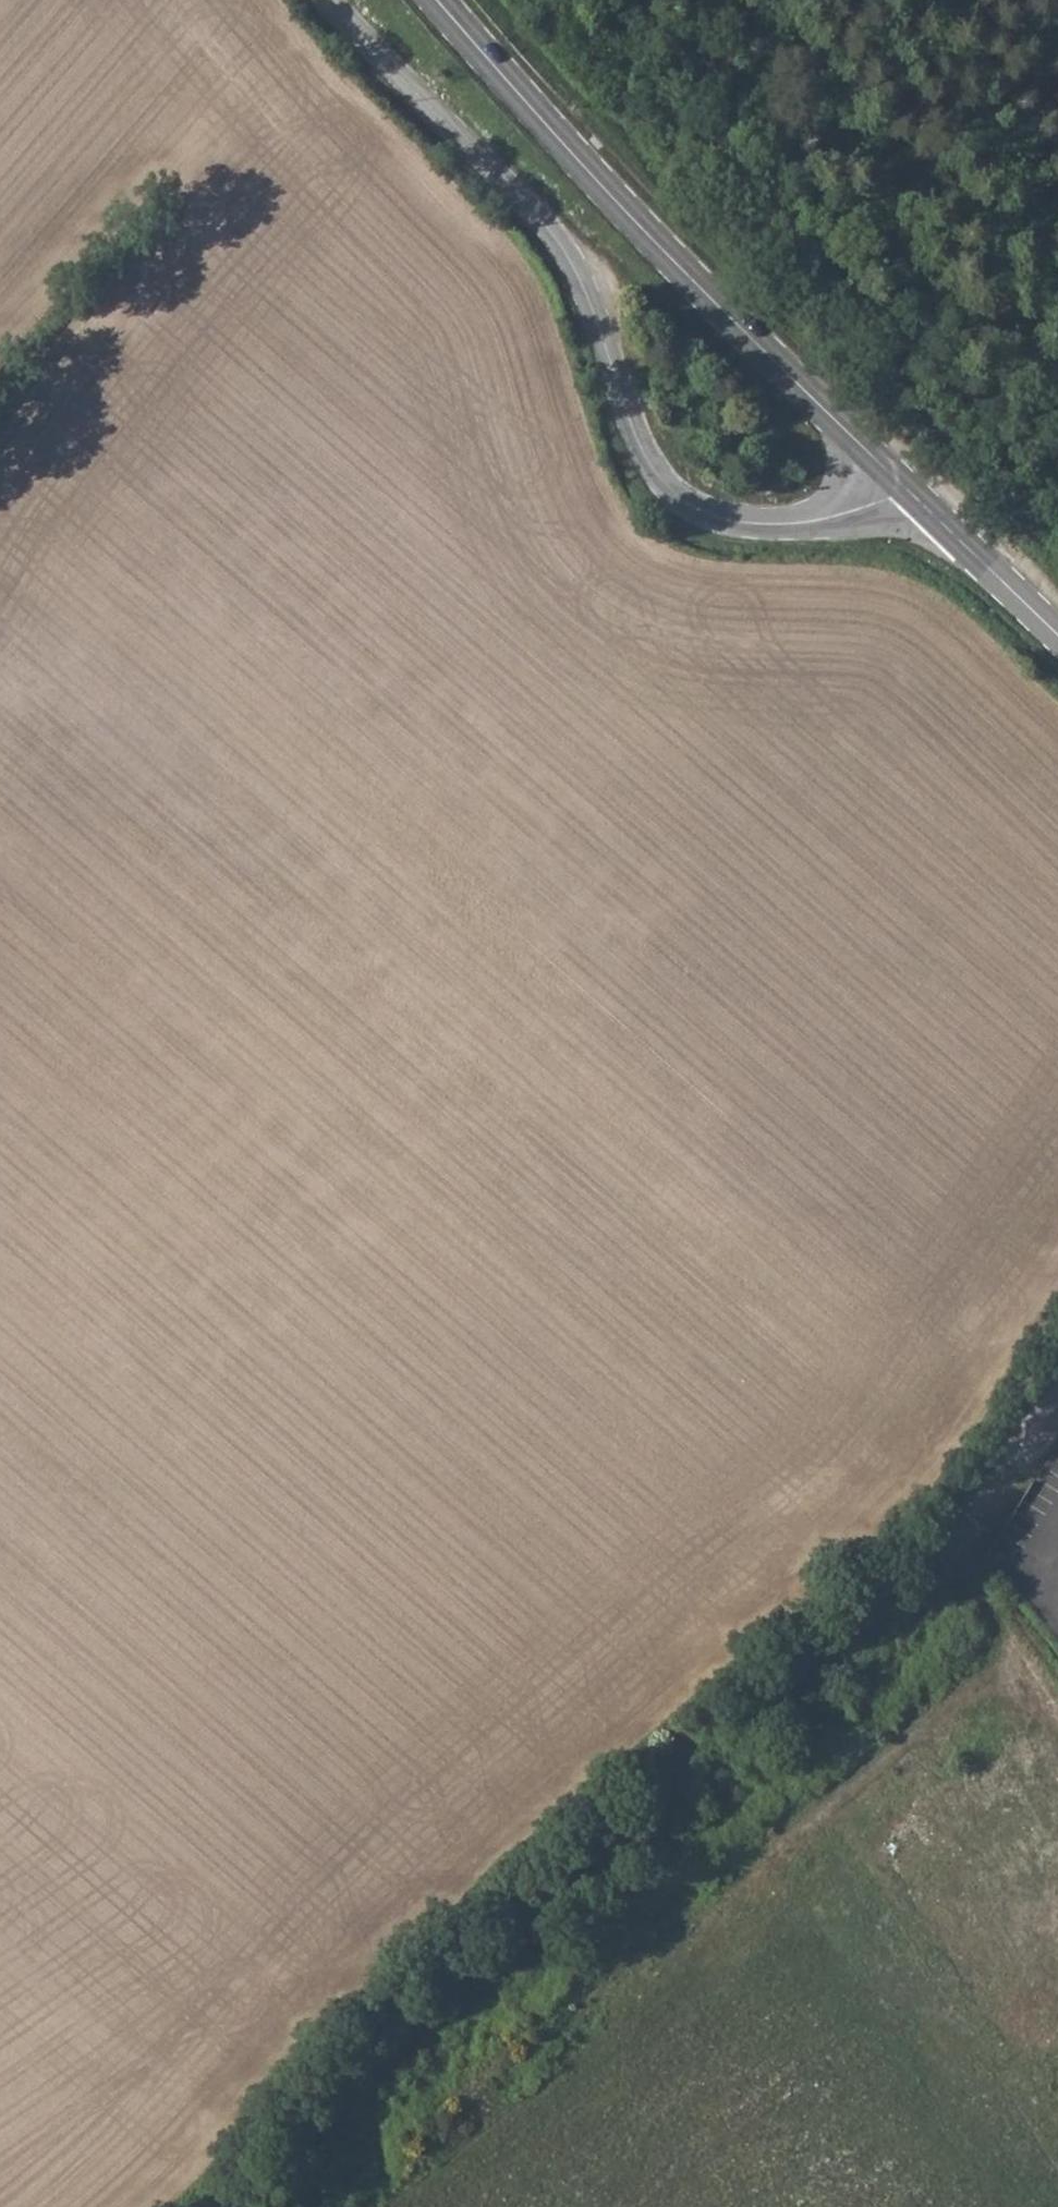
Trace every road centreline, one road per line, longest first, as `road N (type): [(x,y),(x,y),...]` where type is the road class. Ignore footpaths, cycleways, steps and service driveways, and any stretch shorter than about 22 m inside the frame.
road 1 (residential): [(330,0),(533,209),(584,284),(643,455),(669,491),(709,513),(769,524),(827,518),(907,487)]
road 2 (secondary): [(907,487),(622,206),(435,0)]
road 3 (secondary): [(1057,634),(907,487)]

